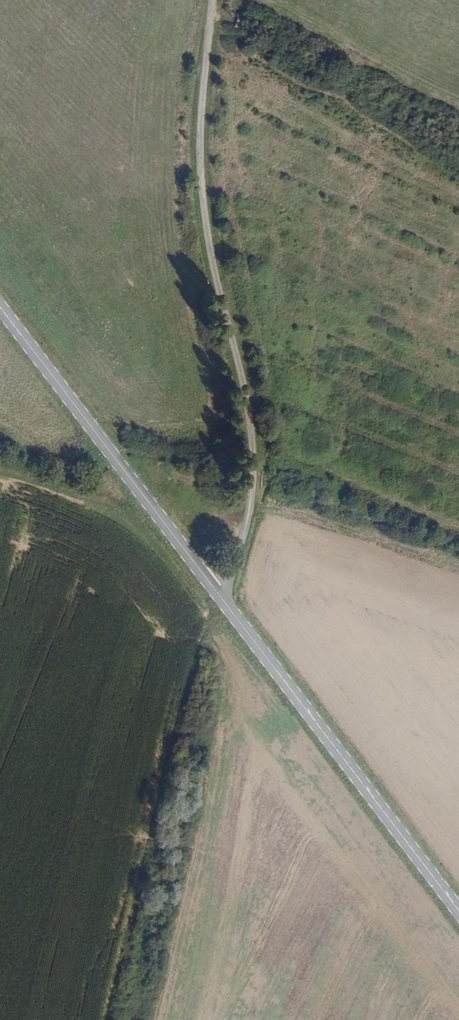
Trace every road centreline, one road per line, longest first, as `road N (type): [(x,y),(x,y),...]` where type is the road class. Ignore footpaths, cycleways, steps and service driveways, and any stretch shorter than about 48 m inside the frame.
road 1 (unclassified): [(213,0),(202,174),(213,267),(244,386),(253,488),(229,578),(211,590)]
road 2 (secondary): [(211,590),(458,917)]
road 3 (secondary): [(0,315),(211,590)]
road 4 (track): [(250,506),(290,510),(458,569)]

